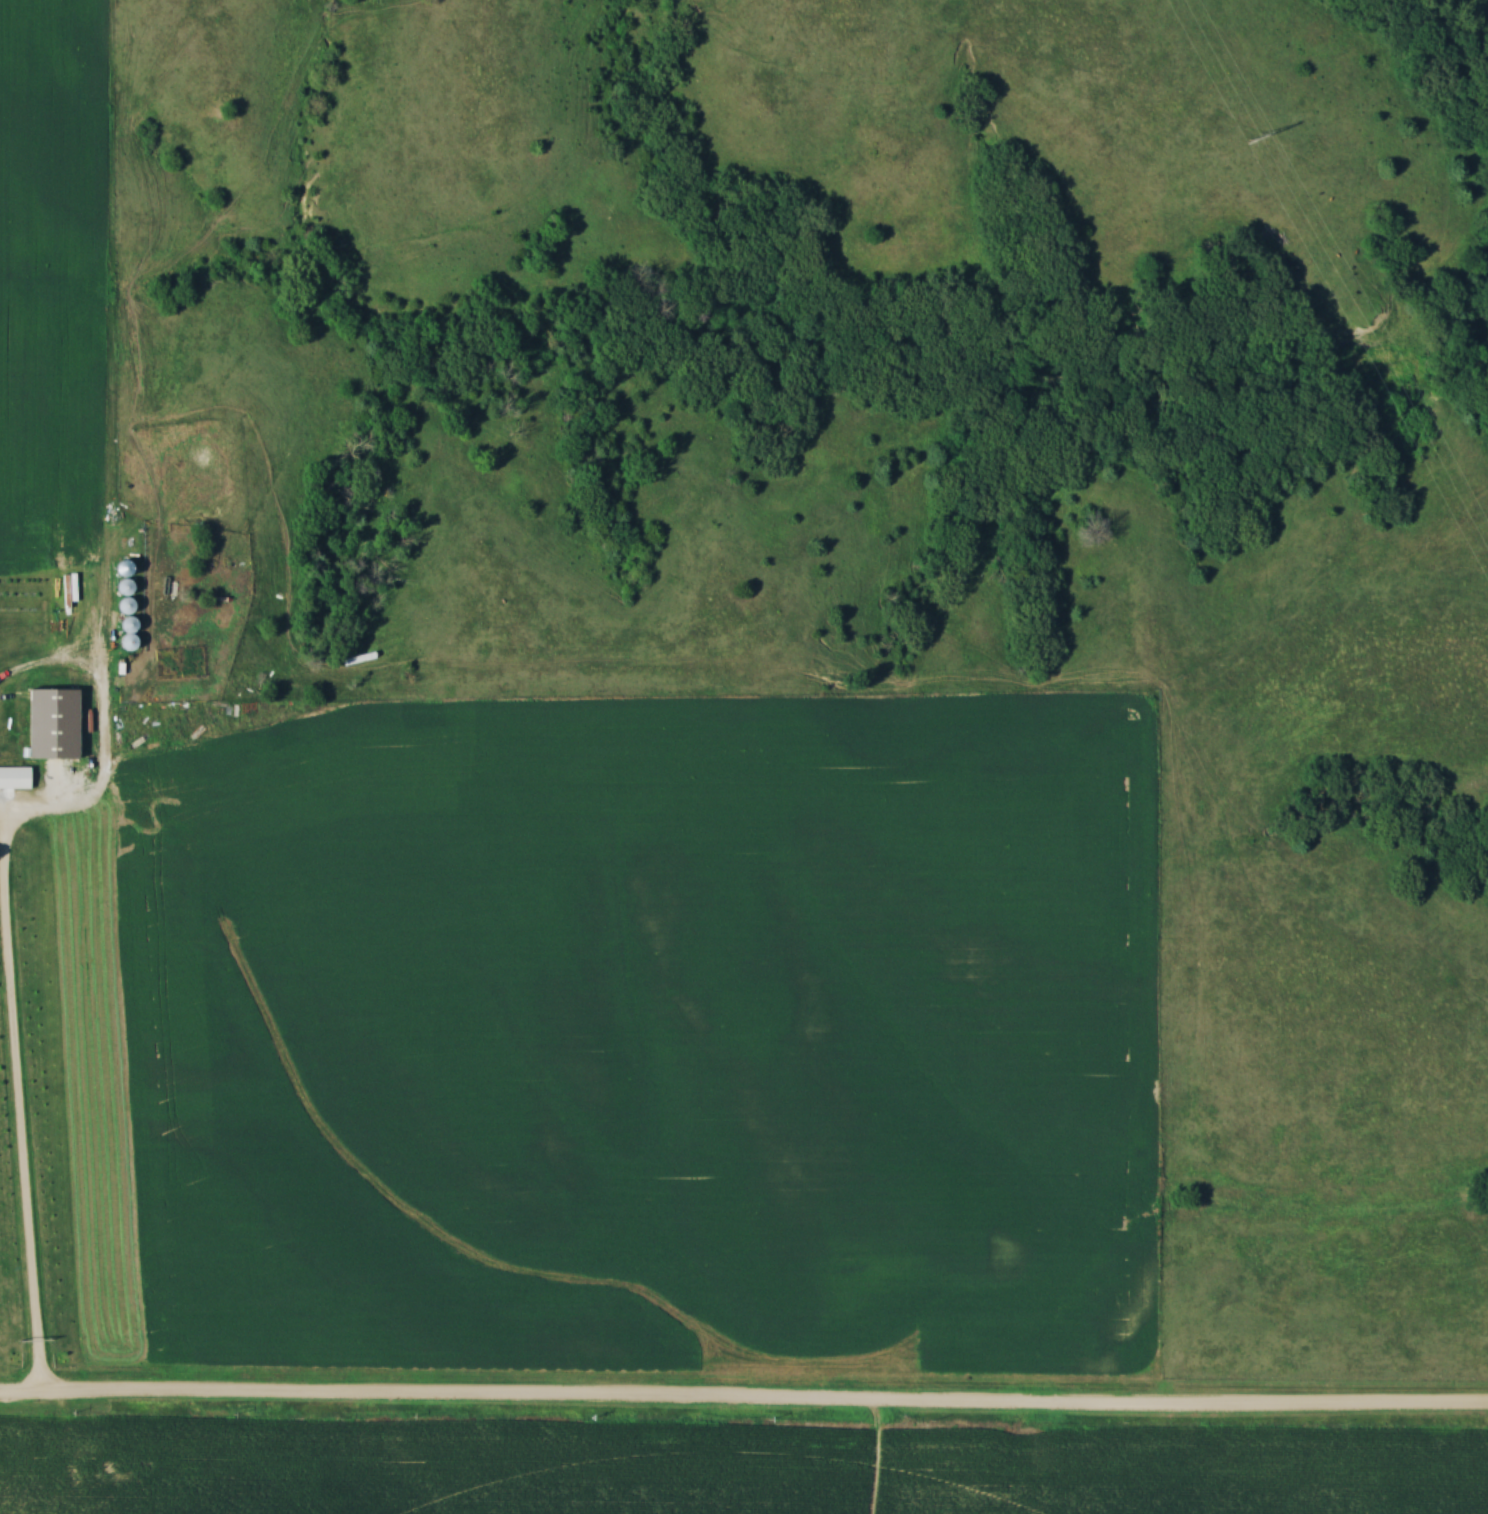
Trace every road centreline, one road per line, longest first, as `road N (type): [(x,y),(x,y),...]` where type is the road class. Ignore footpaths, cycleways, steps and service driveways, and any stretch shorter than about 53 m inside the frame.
road 1 (residential): [(0,1396),(1487,1408)]

